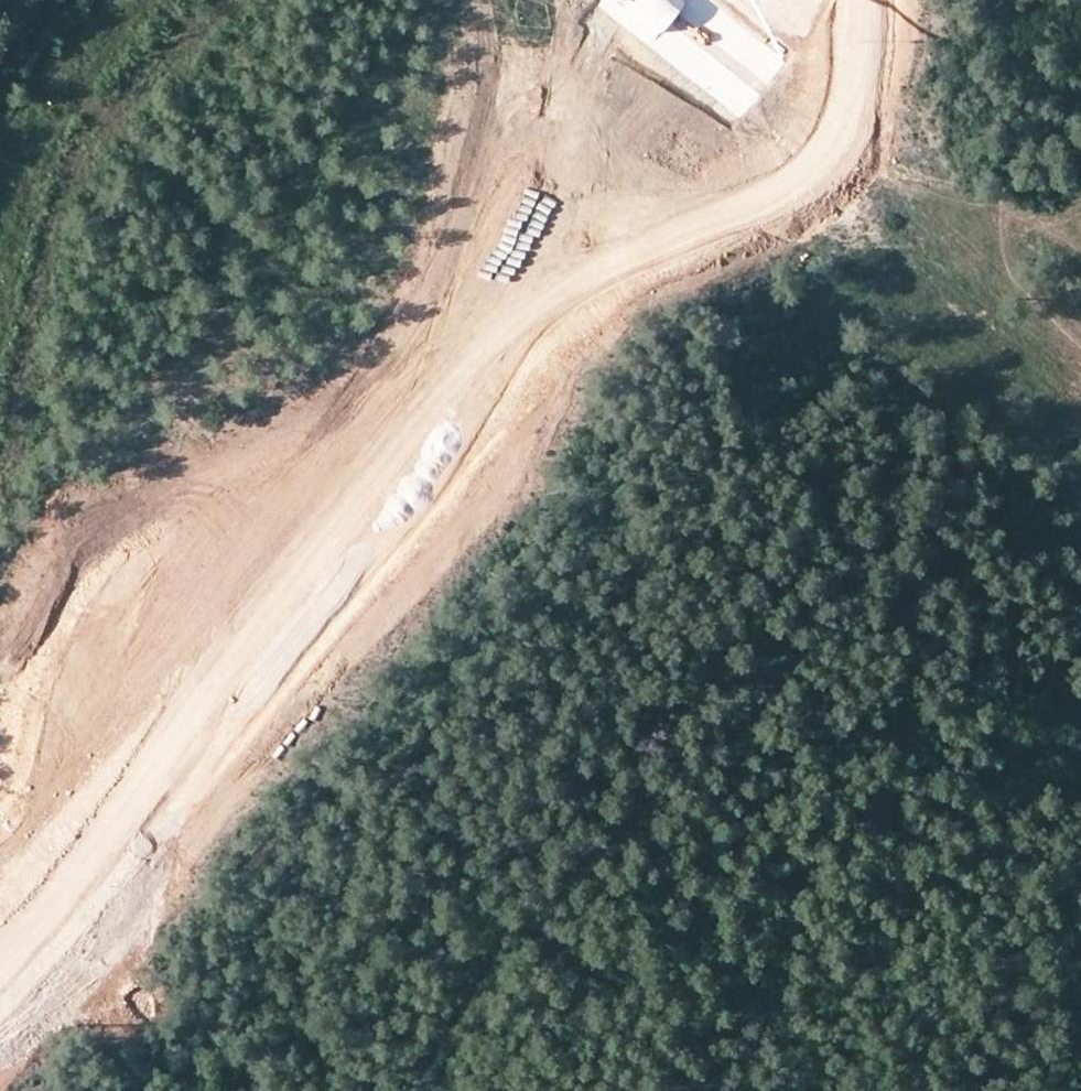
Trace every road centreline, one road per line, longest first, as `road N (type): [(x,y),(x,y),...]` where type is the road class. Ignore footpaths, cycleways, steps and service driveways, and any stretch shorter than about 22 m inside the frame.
road 1 (primary): [(706,0),(0,941)]

